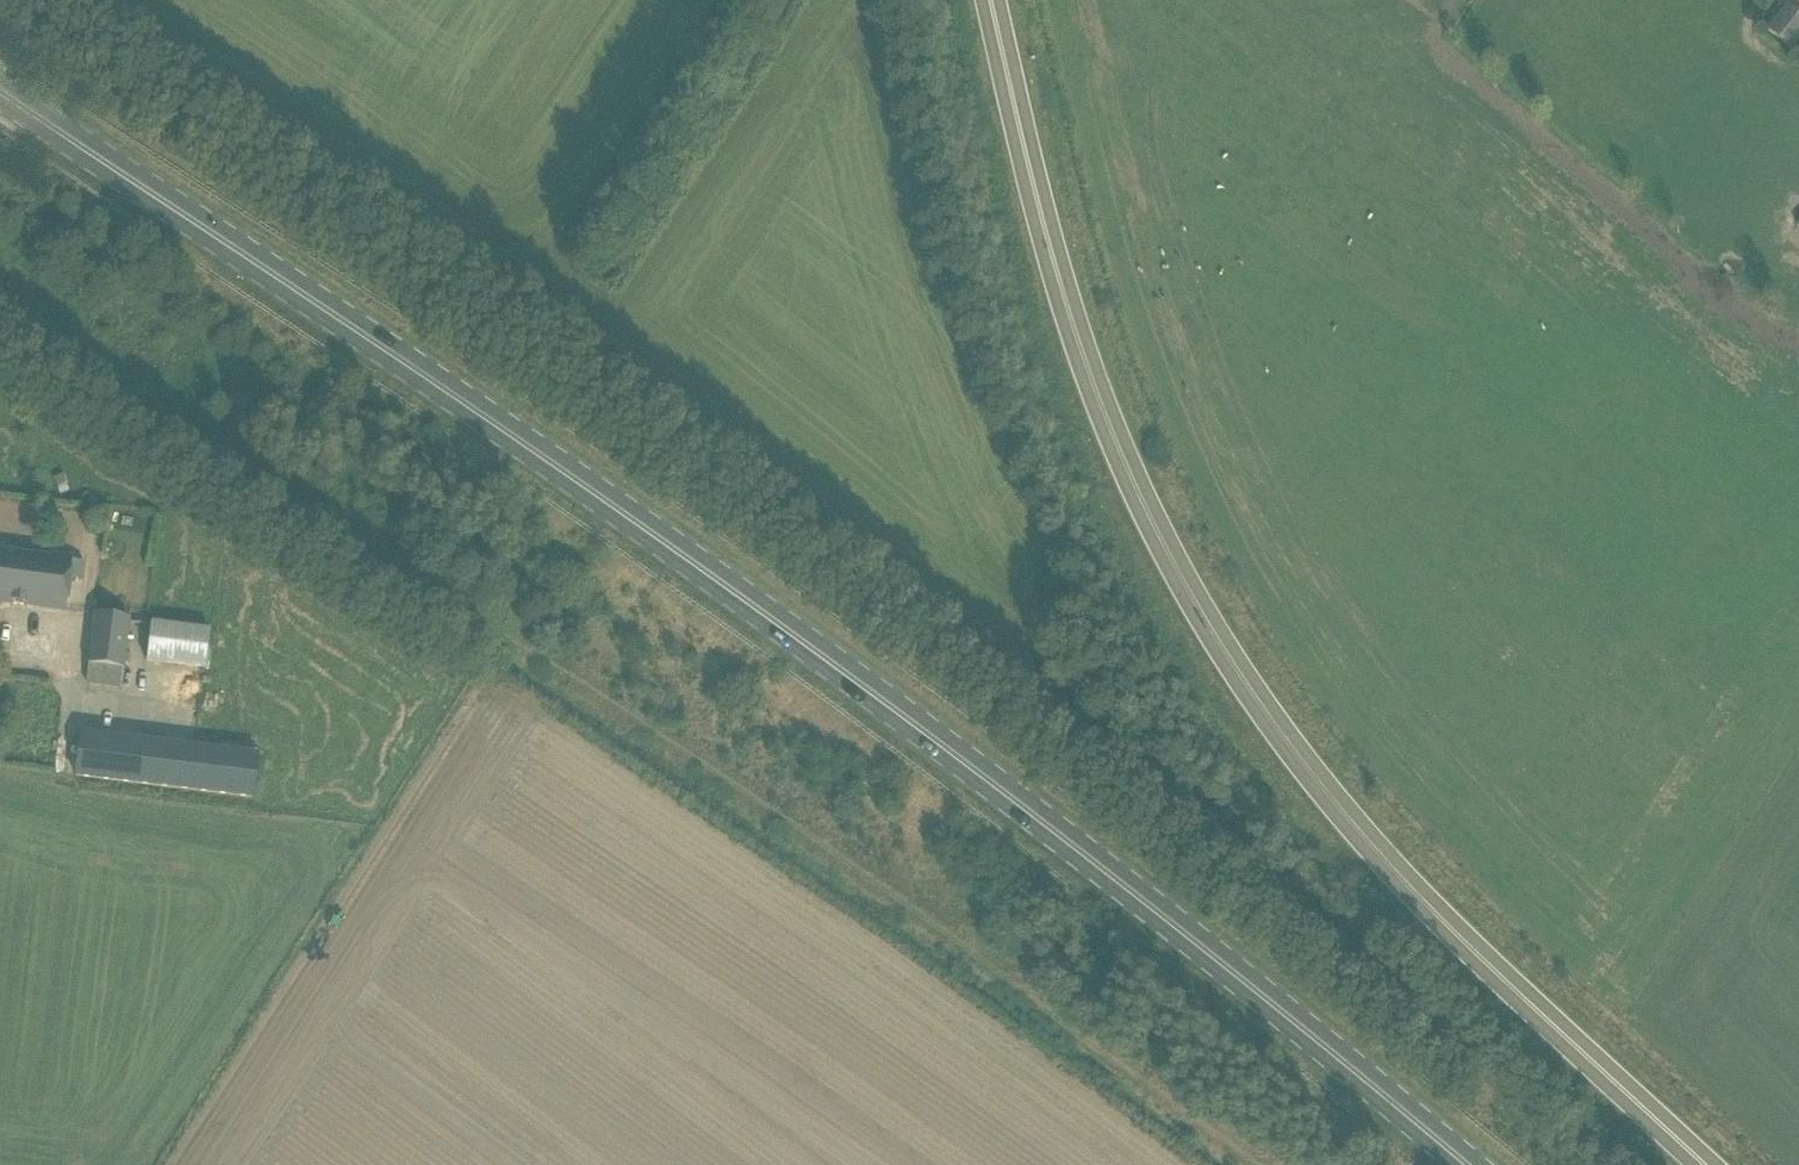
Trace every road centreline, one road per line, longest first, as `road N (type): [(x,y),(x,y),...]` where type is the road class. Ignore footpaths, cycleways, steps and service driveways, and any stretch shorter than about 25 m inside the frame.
road 1 (primary): [(1462,1164),(1271,1004),(862,687),(438,386),(0,89)]
road 2 (secondary): [(1701,1164),(1445,930),(1349,827),(1236,671),(1182,582),(1091,382),(991,0)]

